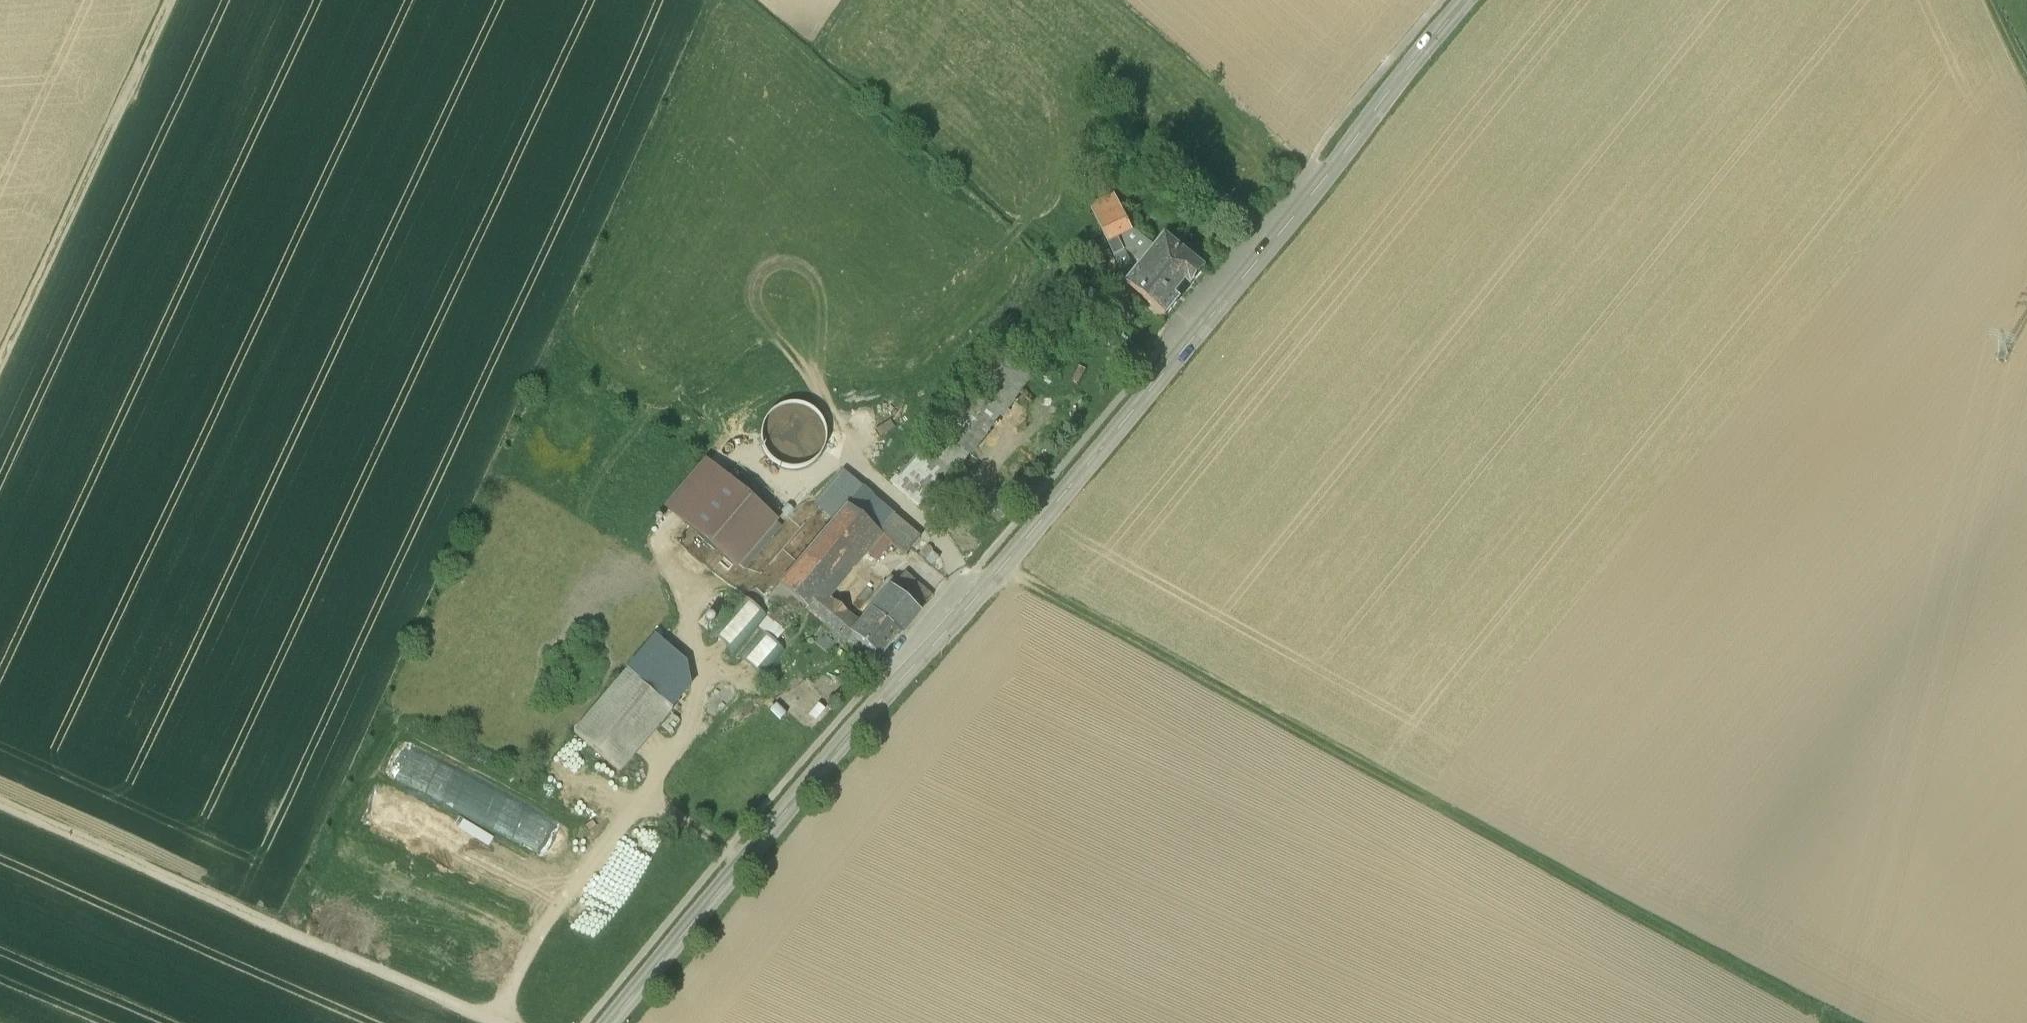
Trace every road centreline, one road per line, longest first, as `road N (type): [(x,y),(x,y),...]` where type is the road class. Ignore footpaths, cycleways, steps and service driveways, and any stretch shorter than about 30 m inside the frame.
road 1 (tertiary): [(1464,0),(999,570),(610,1022)]
road 2 (track): [(1895,1022),(999,570)]
road 3 (track): [(0,807),(497,1022)]
road 4 (track): [(0,363),(171,0)]

